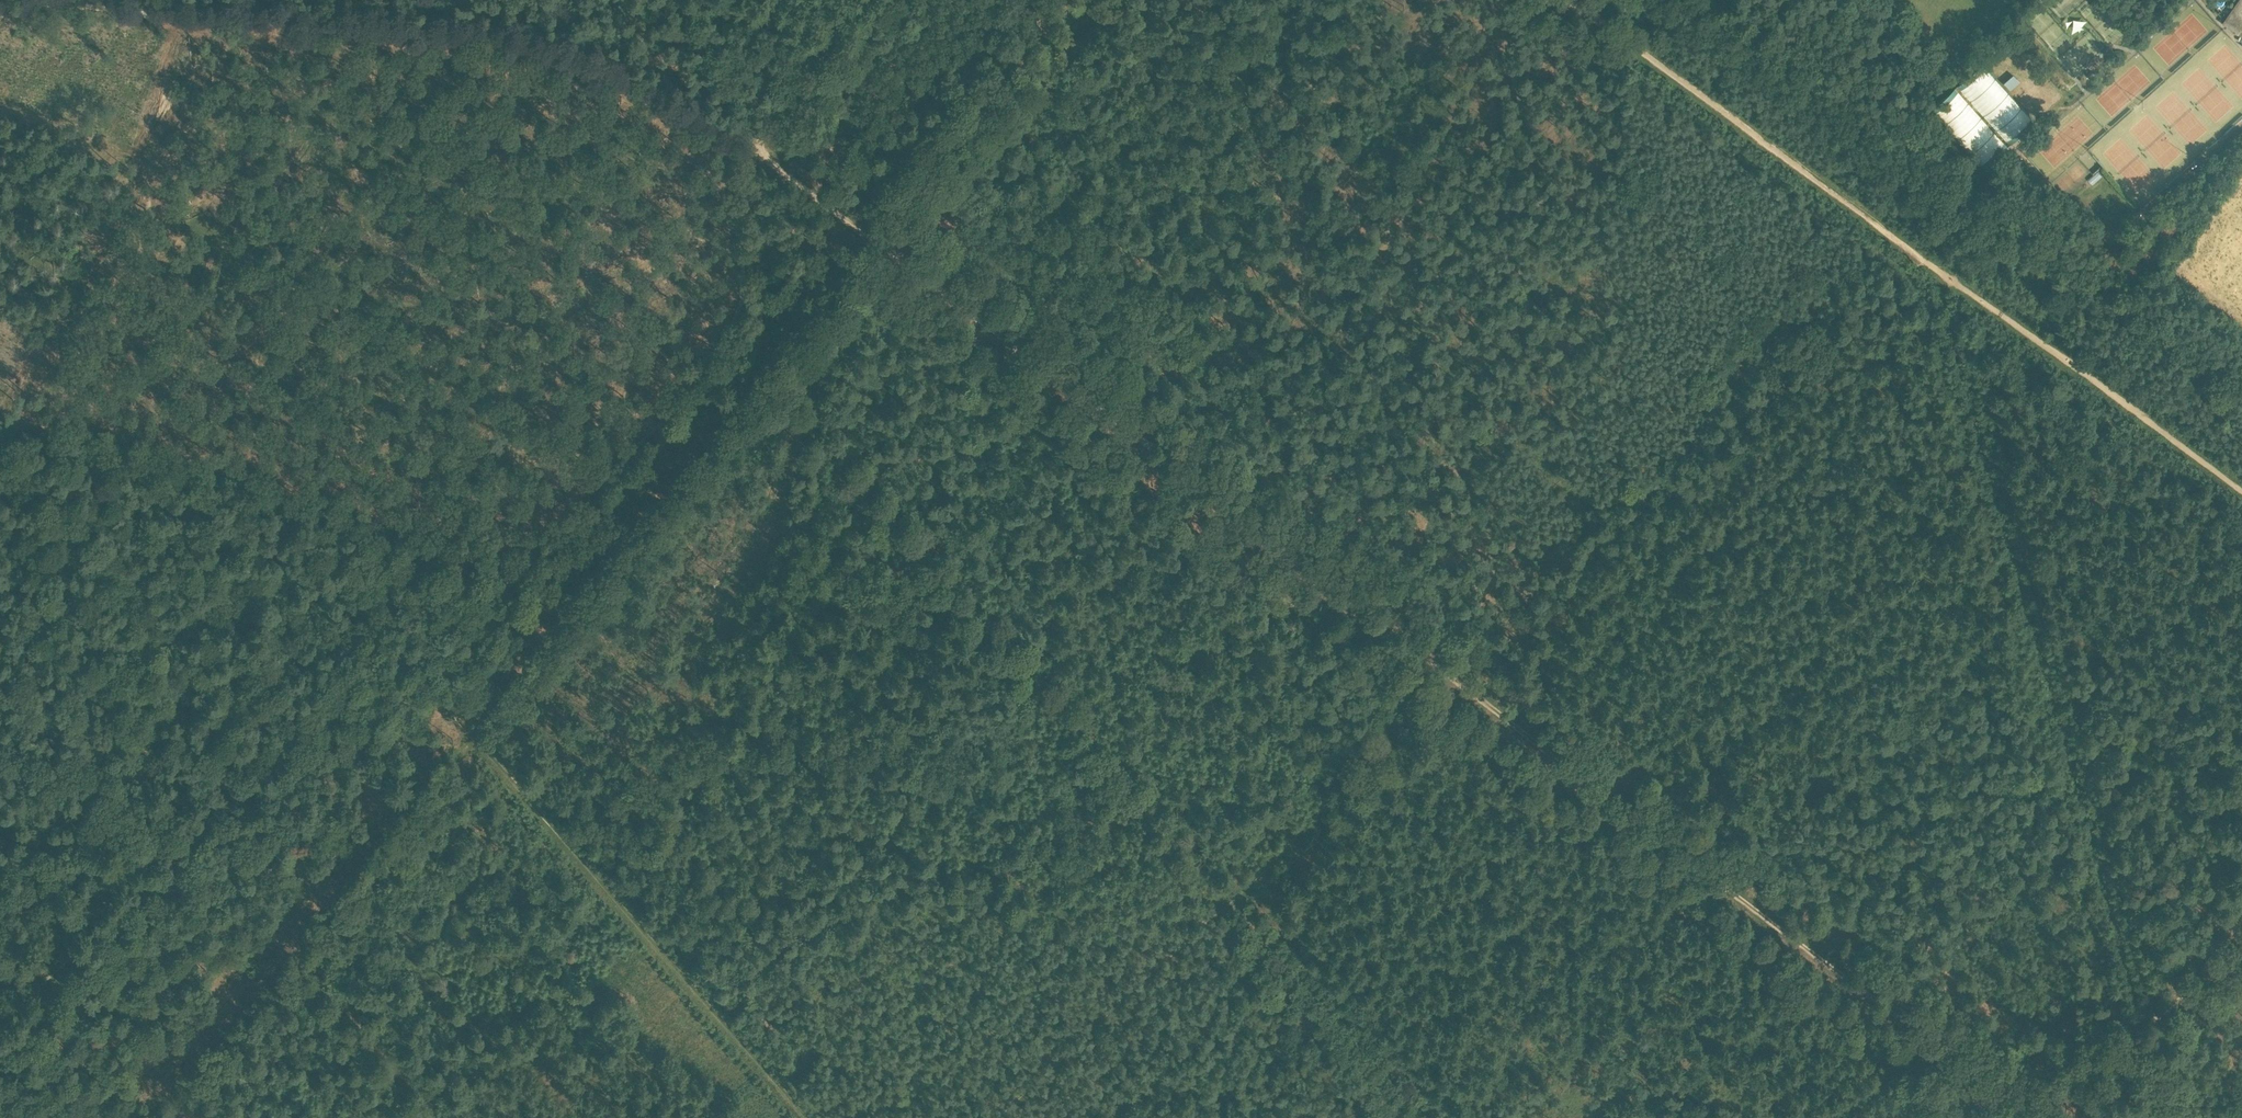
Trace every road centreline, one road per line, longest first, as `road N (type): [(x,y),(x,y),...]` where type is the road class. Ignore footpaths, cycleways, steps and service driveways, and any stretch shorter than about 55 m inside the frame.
road 1 (track): [(2022,1117),(757,152),(663,97),(511,36),(0,2)]
road 2 (track): [(857,0),(756,135),(759,308),(708,388),(455,684),(316,716),(278,737),(0,1071)]
road 3 (track): [(2241,490),(1572,0)]
road 4 (track): [(804,1117),(476,736)]
road 5 (track): [(1233,899),(1429,1117)]
road 6 (track): [(2031,1117),(2241,947)]
road 7 (track): [(298,953),(444,1117)]

